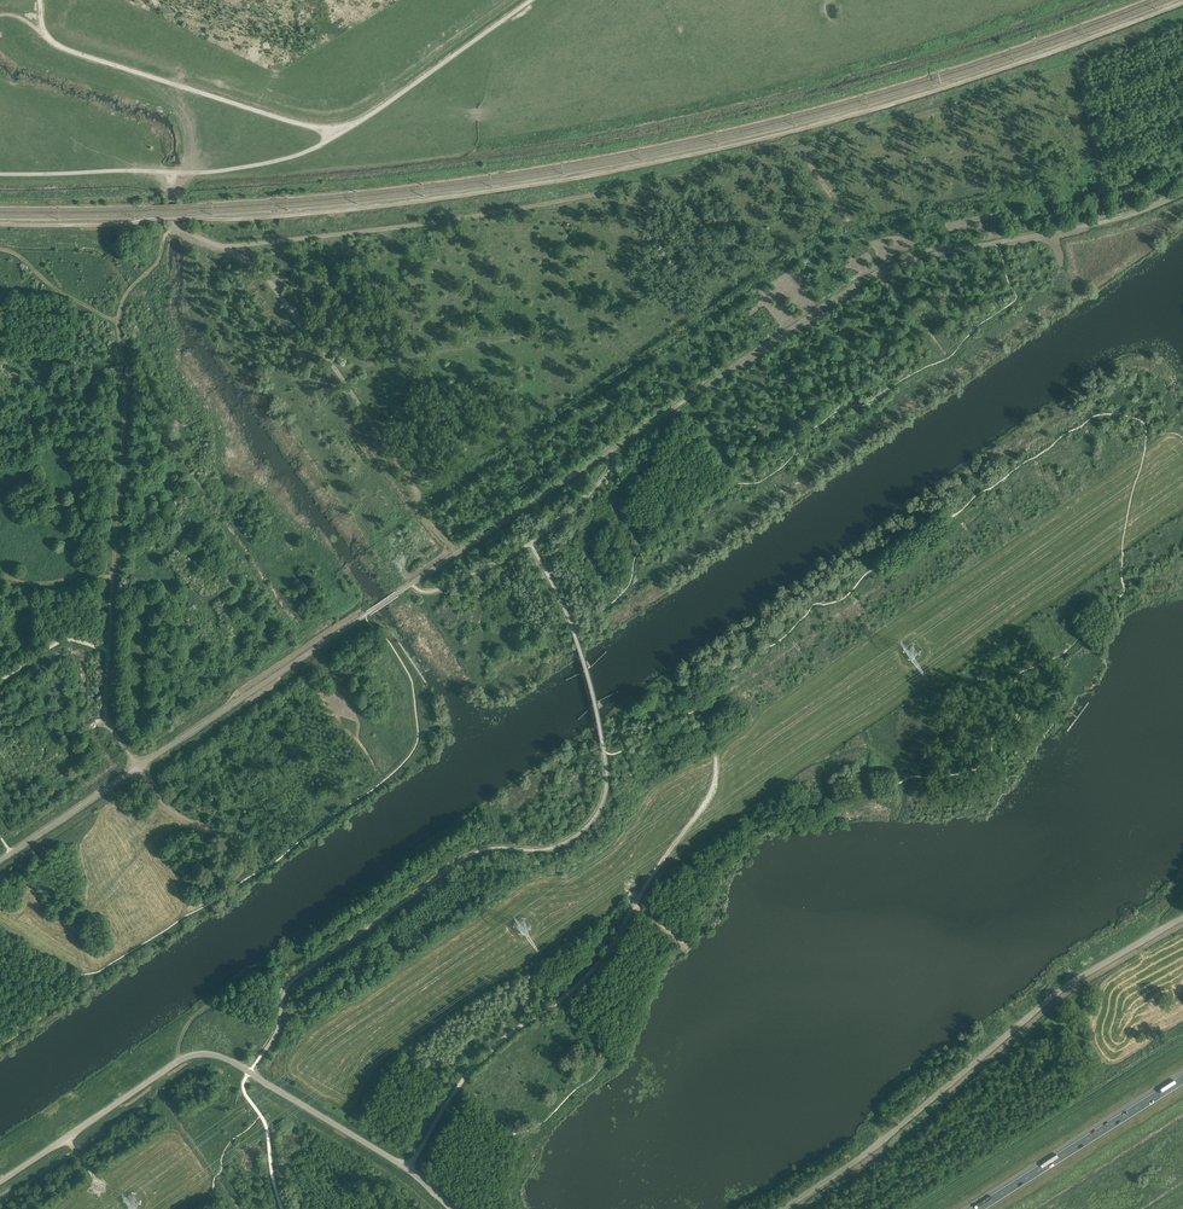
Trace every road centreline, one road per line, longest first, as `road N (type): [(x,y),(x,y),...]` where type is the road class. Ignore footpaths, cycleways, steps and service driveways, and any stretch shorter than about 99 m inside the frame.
road 1 (track): [(457,553),(415,507),(419,496),(337,371),(253,262),(224,247),(407,225),(802,149),(1132,44)]
road 2 (track): [(0,225),(269,218),(610,173),(854,116),(1182,4)]
road 3 (track): [(0,16),(21,18),(57,47),(328,128),(354,125),(533,0)]
road 4 (tertiary): [(0,1182),(181,1060),(208,1054),(407,1169),(452,1208)]
road 5 (track): [(407,1169),(486,1056),(604,958),(709,795),(716,765)]
road 6 (tertiary): [(783,1208),(880,1144),(1061,991),(1182,918)]
road 7 (track): [(0,174),(232,169),(300,153),(354,125)]
road 8 (track): [(657,869),(814,761),(862,746),(904,772),(901,805)]
road 9 (track): [(4,577),(30,583),(112,577),(105,721),(139,767)]
road 10 (motorway): [(1182,1075),(974,1208)]
road 11 (track): [(67,1137),(96,1180),(175,1129),(209,1179)]
road 12 (track): [(201,829),(201,869),(223,881),(234,877),(238,856),(214,833)]
road 13 (track): [(85,576),(57,536),(20,529),(0,504)]

